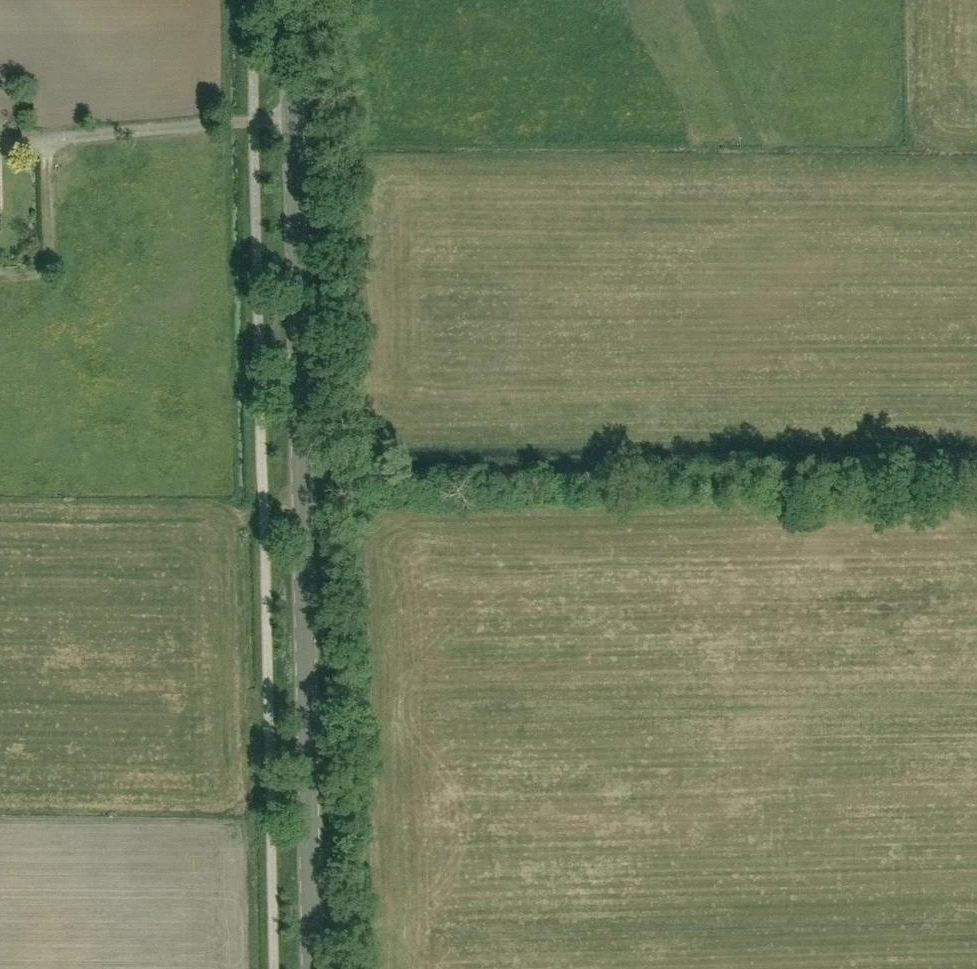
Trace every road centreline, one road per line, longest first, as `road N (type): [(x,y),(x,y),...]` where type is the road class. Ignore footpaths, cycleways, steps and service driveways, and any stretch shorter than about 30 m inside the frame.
road 1 (tertiary): [(311,968),(294,0)]

